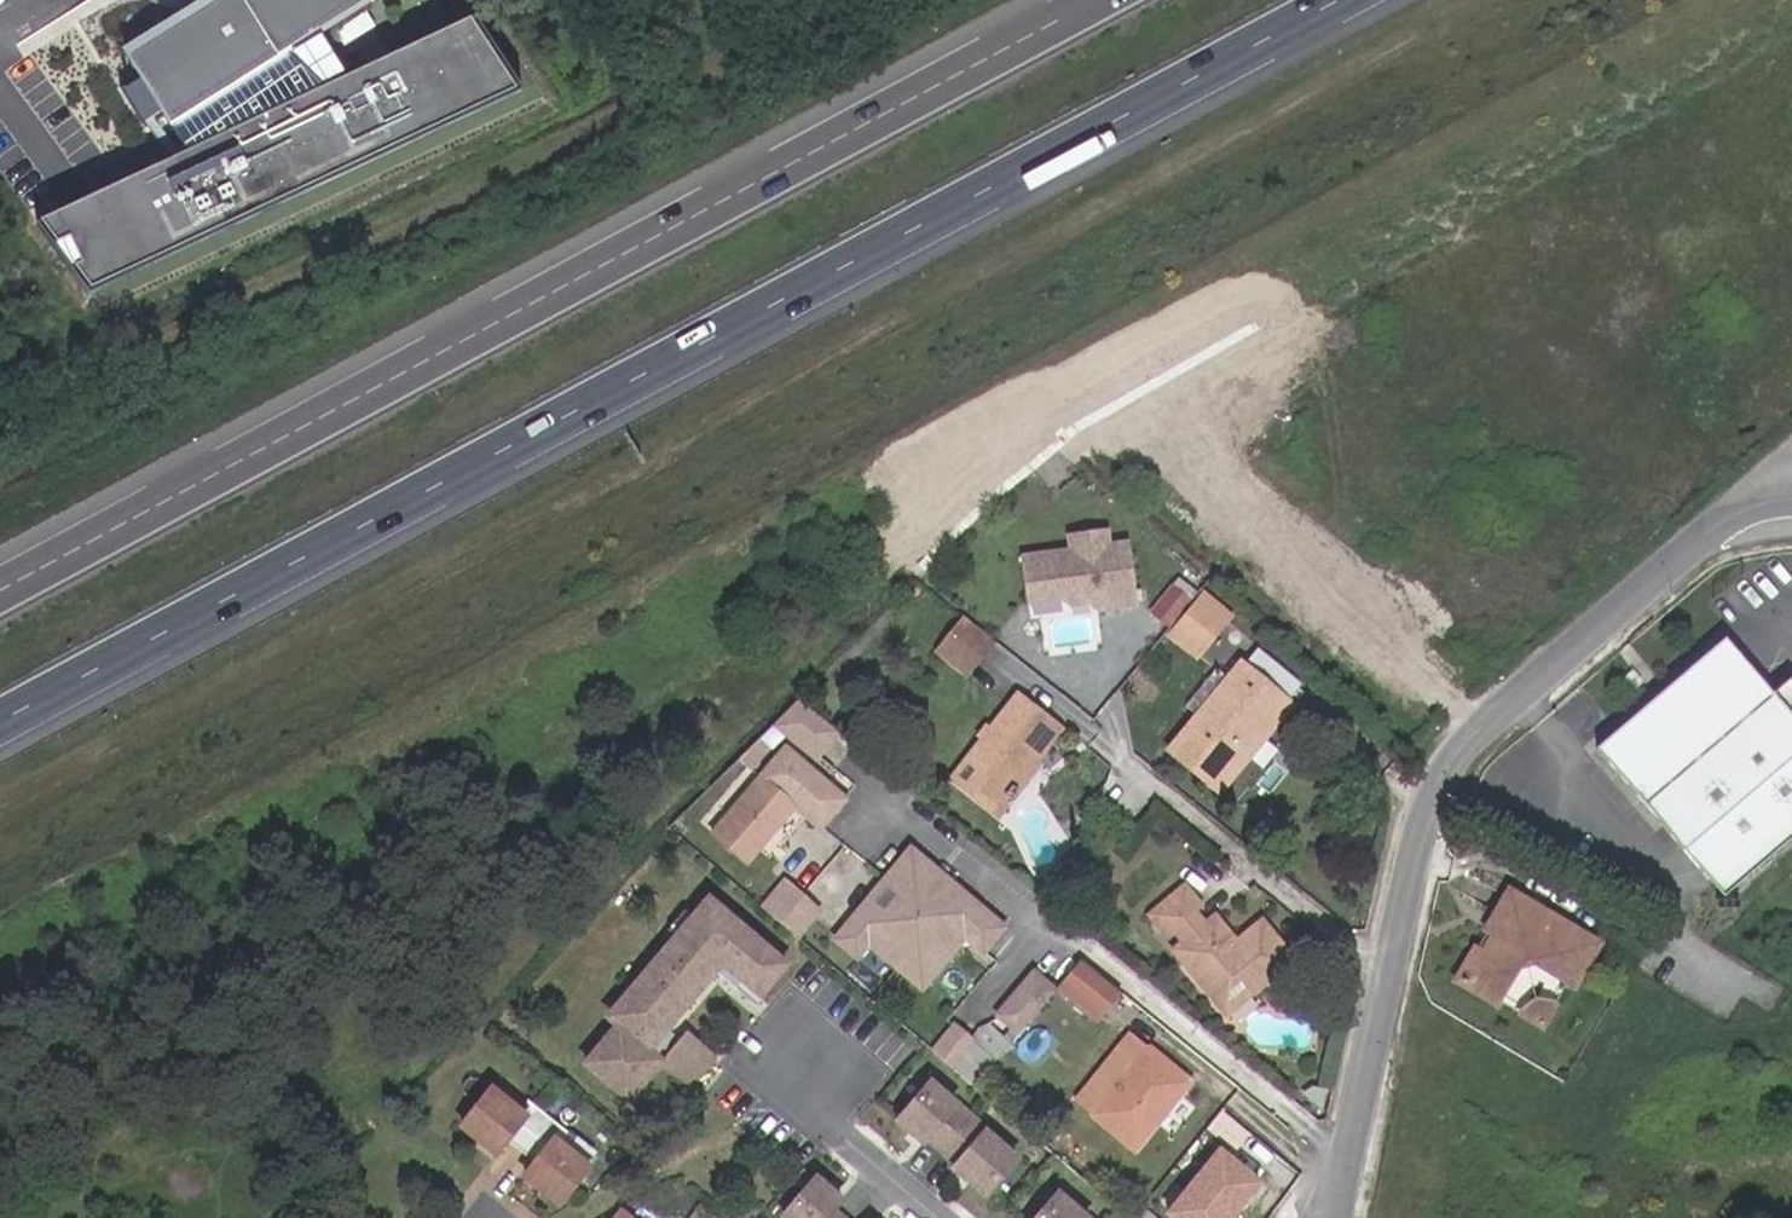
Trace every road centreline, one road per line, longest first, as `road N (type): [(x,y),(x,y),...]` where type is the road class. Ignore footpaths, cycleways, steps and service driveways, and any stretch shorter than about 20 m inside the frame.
road 1 (track): [(1486,0),(911,307),(615,478),(374,597),(0,802)]
road 2 (motorway): [(0,722),(1347,0)]
road 3 (motorway): [(1097,0),(0,592)]
road 4 (residential): [(1336,1217),(1423,820),(1455,754),(1697,540),(1729,517),(1791,498)]
road 5 (track): [(1346,1161),(1094,955)]
road 6 (track): [(1389,966),(1161,793),(1139,792)]
road 7 (residential): [(940,1217),(835,1129),(798,1058)]

